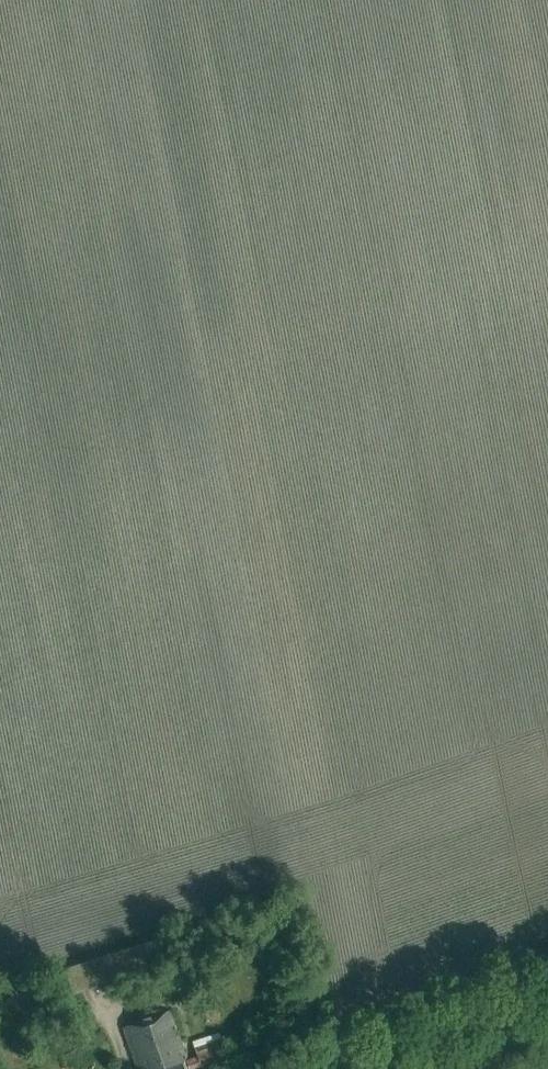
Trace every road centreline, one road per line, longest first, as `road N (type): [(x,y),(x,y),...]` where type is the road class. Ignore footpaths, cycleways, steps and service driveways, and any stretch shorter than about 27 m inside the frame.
road 1 (unclassified): [(547,998),(346,1068)]

